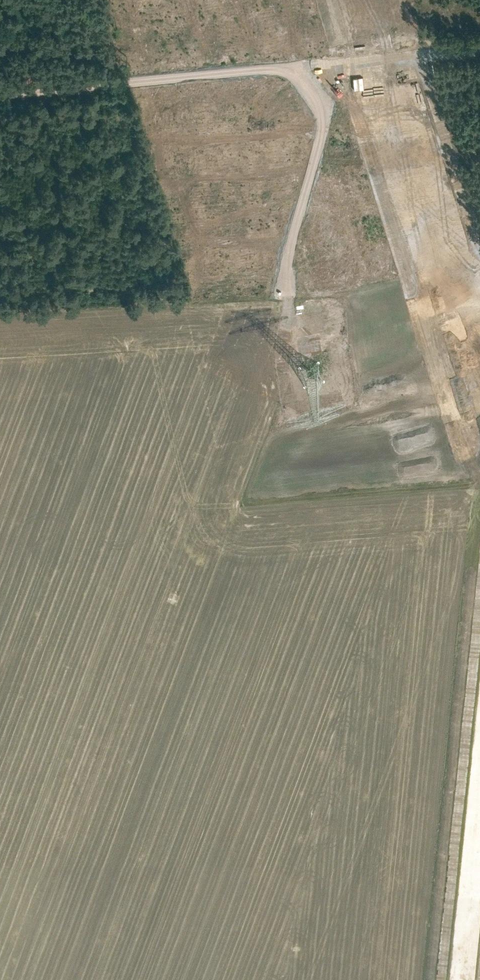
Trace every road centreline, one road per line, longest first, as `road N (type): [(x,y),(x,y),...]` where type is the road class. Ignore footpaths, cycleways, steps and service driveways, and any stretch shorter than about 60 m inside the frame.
road 1 (track): [(479,53),(0,94)]

